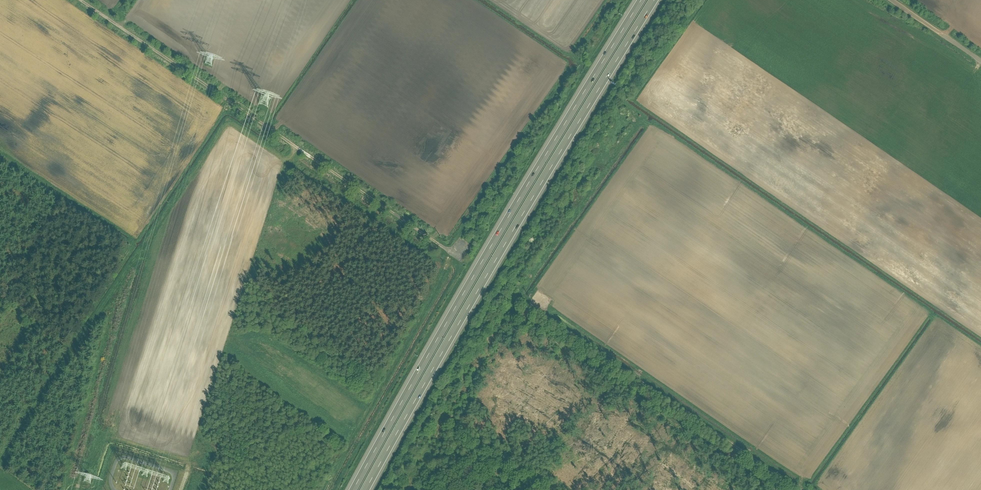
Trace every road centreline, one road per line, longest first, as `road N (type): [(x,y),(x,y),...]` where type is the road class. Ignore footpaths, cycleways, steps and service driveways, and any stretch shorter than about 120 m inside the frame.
road 1 (motorway): [(365,489),(655,0)]
road 2 (motorway): [(642,0),(354,489)]
road 3 (track): [(79,0),(456,257)]
road 4 (track): [(799,489),(536,310)]

